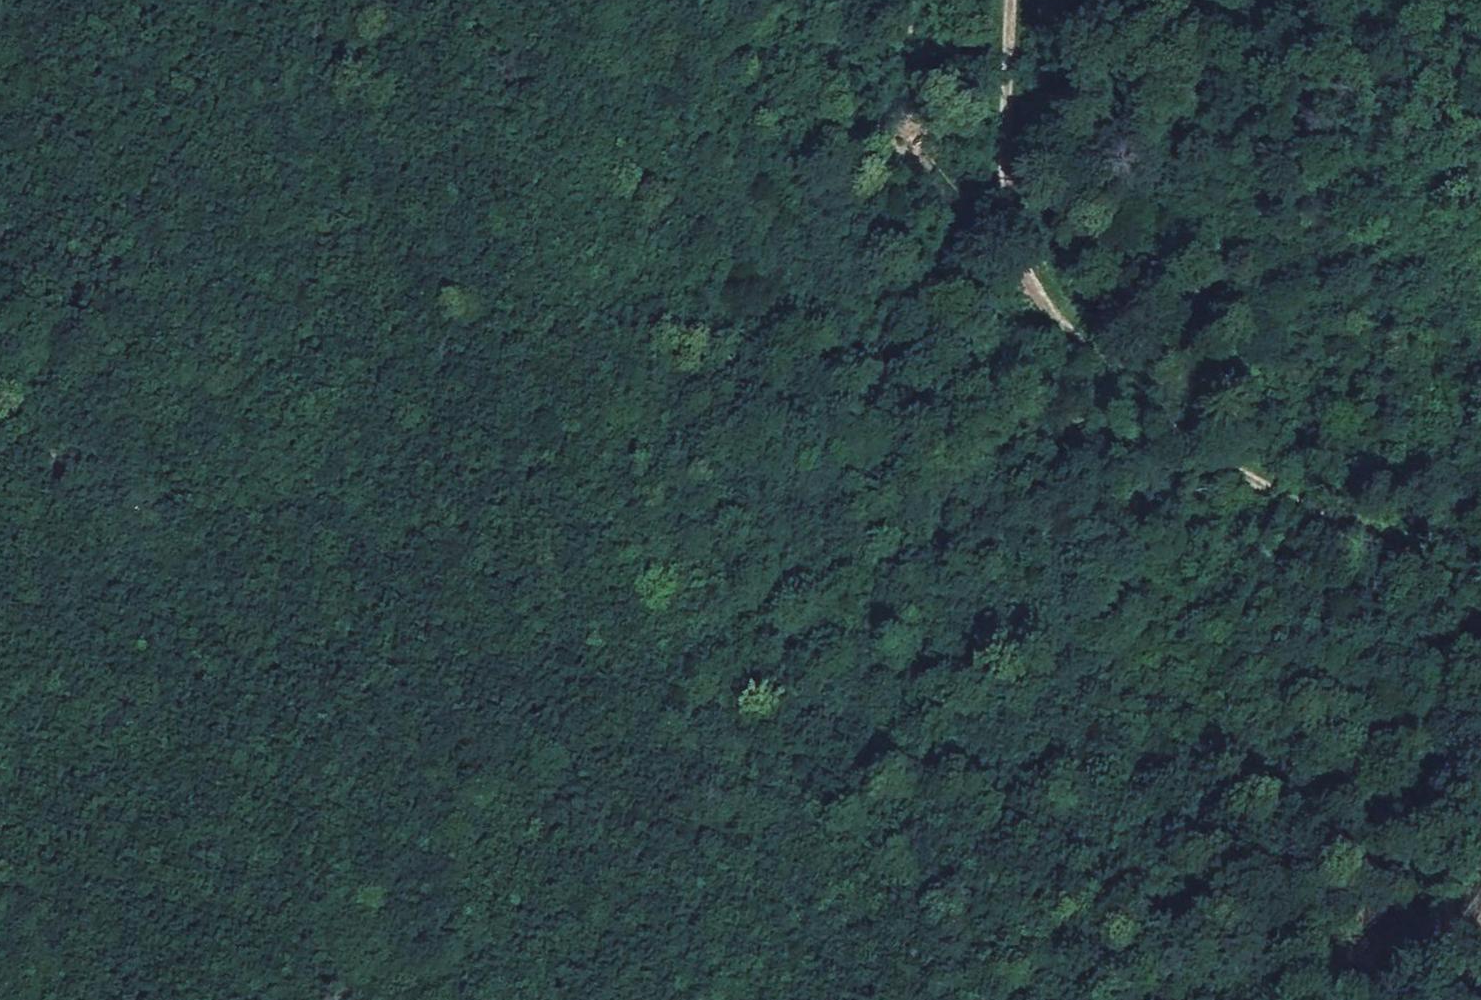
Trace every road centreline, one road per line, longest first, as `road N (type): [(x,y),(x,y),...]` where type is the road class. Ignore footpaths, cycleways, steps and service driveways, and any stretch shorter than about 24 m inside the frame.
road 1 (track): [(199,0),(357,267),(472,403),(851,999)]
road 2 (track): [(1003,0),(1030,245),(1051,302),(1280,493),(1480,595)]

